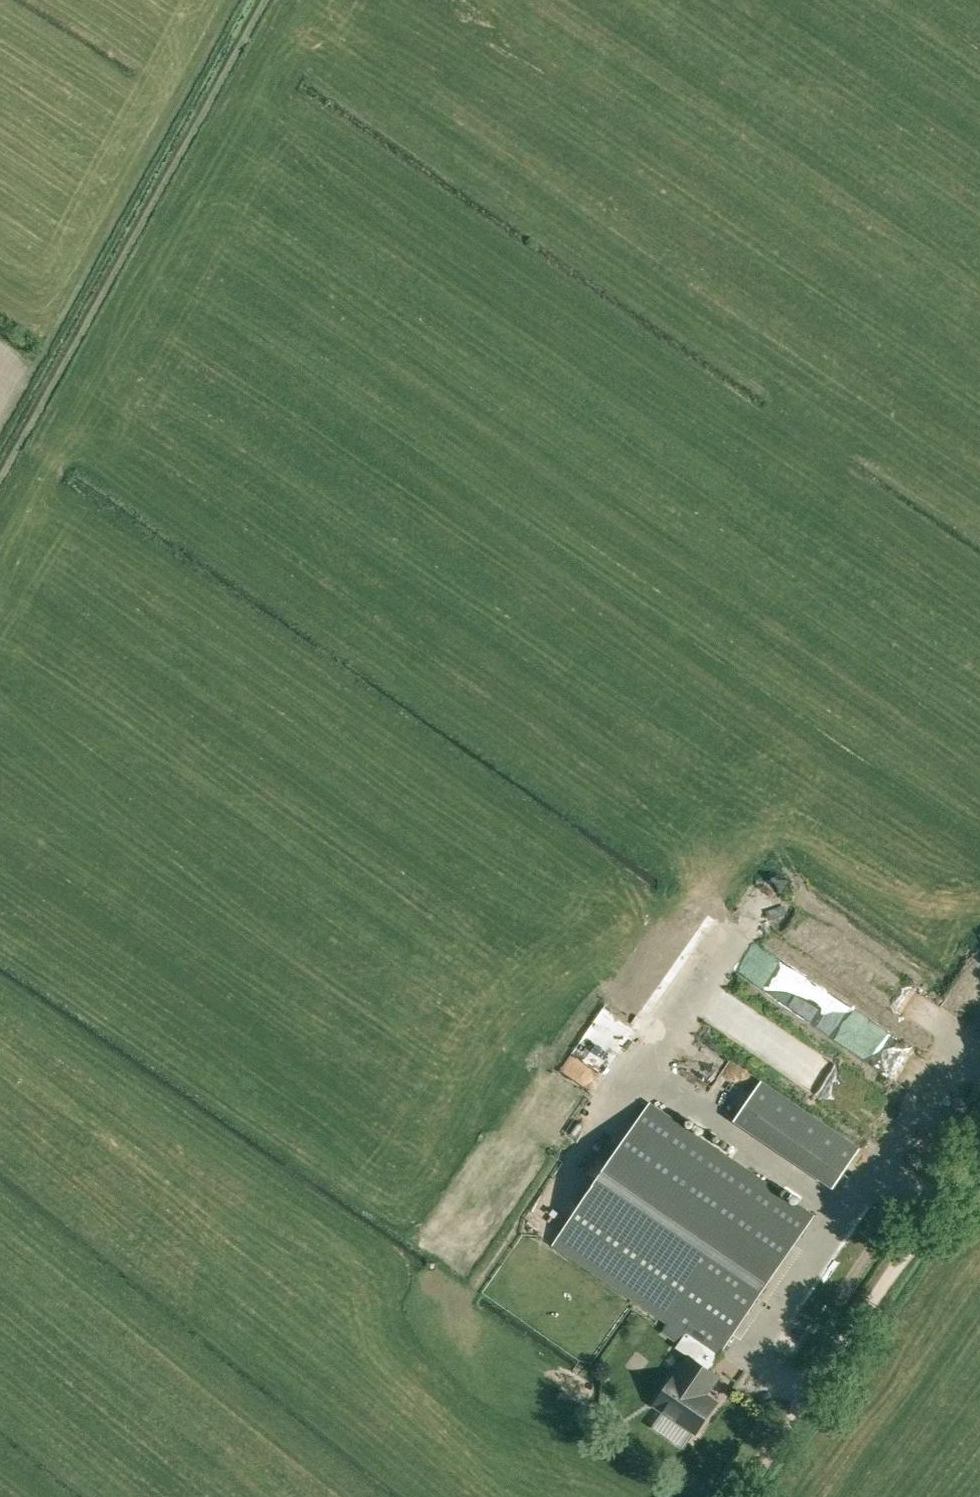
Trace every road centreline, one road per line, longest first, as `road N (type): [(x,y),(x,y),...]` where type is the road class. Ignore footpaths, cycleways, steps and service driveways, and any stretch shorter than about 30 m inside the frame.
road 1 (track): [(736,1496),(979,1145)]

